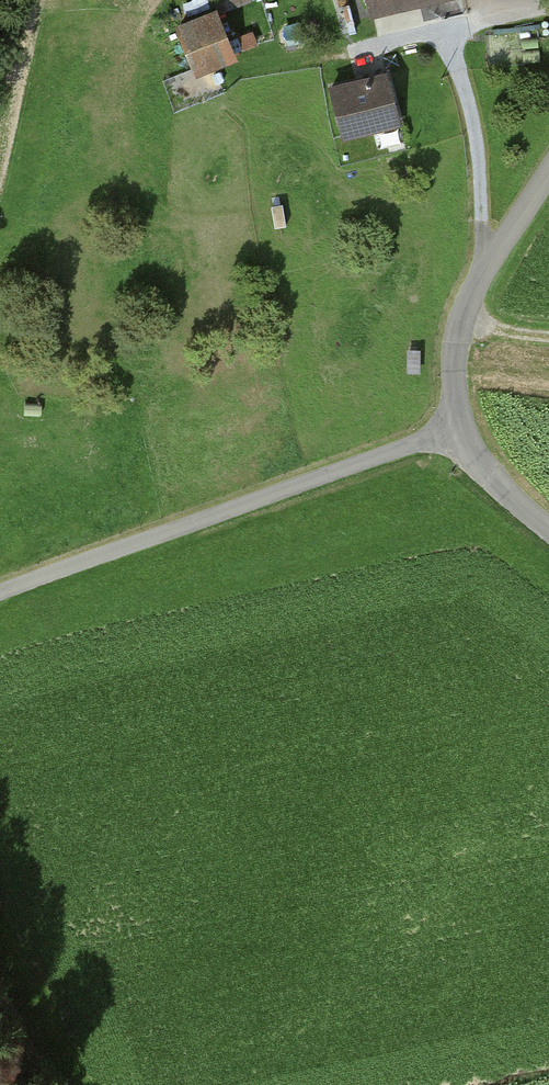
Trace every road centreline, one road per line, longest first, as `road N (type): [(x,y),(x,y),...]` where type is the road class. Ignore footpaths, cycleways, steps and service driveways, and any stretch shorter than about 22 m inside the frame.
road 1 (unclassified): [(0,595),(462,432)]
road 2 (unclassified): [(548,177),(481,277),(463,320),(455,349),(462,432)]
road 3 (track): [(481,277),(481,151),(440,32)]
road 4 (track): [(358,50),(548,8)]
road 5 (unclassified): [(462,432),(484,470),(548,528)]

